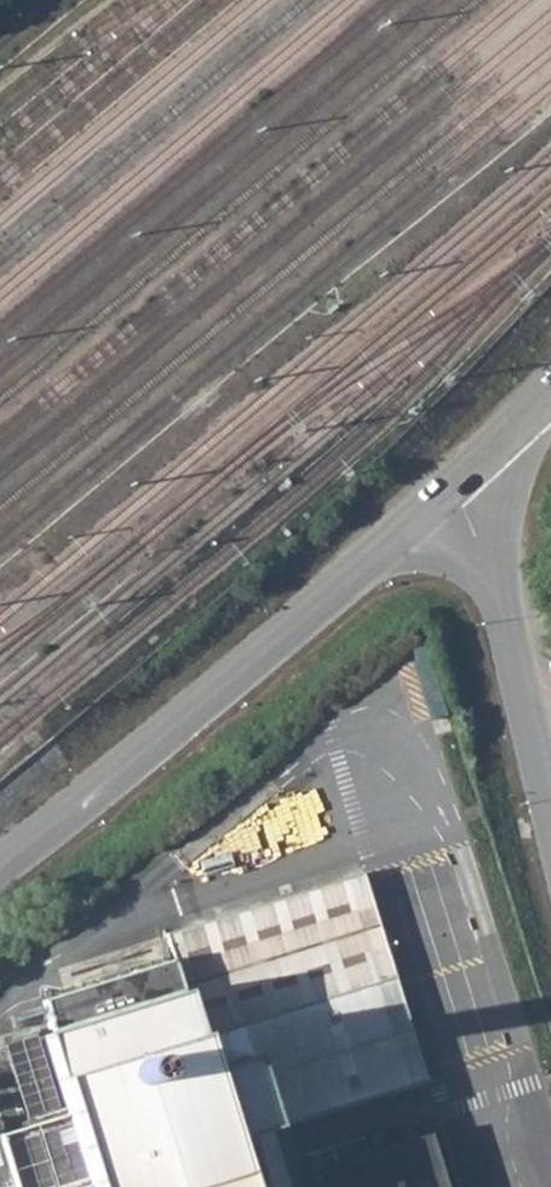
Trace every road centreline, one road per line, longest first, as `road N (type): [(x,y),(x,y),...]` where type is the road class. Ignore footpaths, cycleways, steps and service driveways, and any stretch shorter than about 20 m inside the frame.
road 1 (residential): [(453,483),(247,665),(0,862)]
road 2 (residential): [(453,483),(550,802)]
road 3 (residential): [(550,386),(453,483)]

